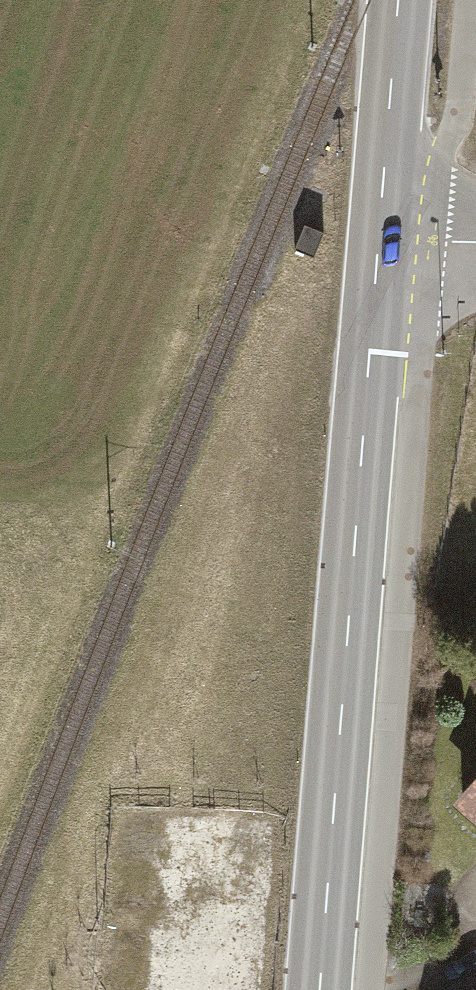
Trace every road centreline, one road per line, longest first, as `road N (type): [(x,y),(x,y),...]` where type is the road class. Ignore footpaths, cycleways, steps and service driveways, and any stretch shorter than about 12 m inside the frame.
road 1 (secondary): [(319,987),(378,238)]
road 2 (secondary): [(378,238),(399,0)]
road 3 (residential): [(475,959),(368,987),(319,987)]

